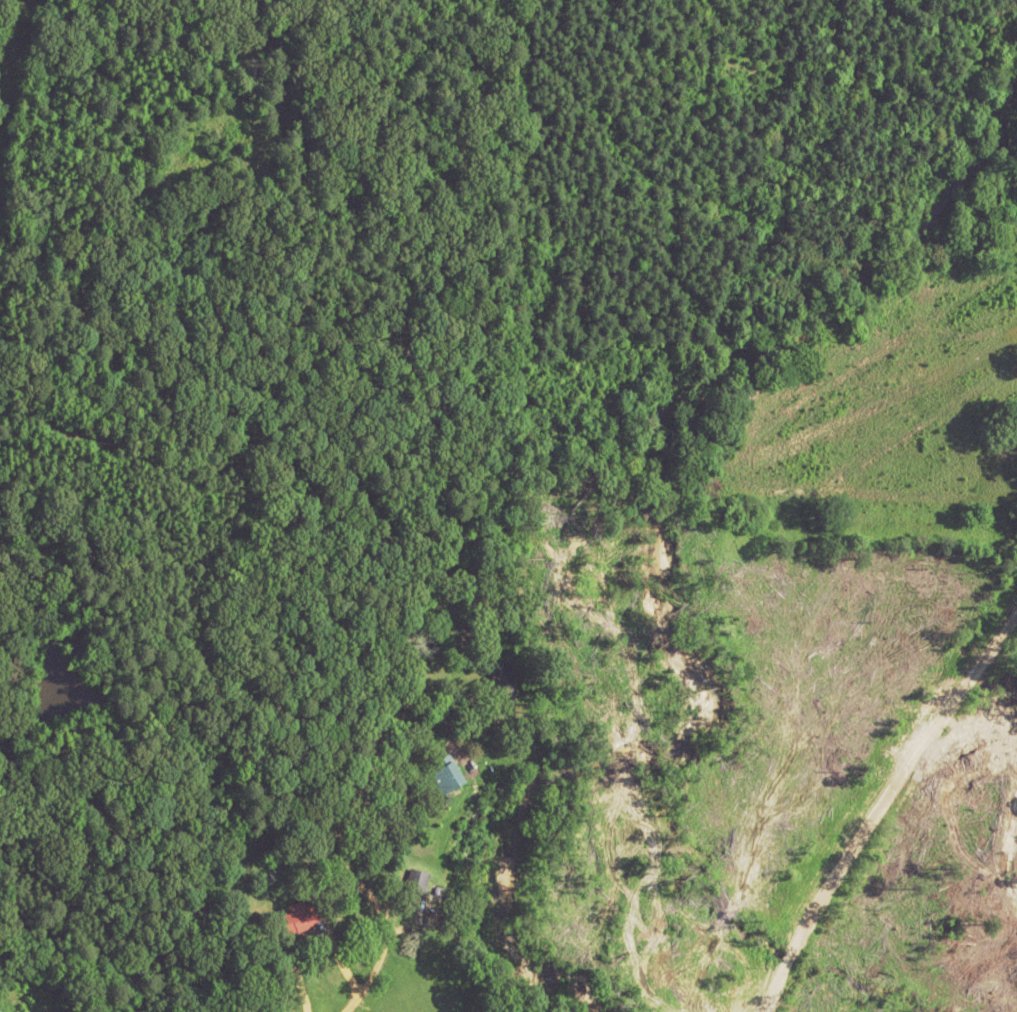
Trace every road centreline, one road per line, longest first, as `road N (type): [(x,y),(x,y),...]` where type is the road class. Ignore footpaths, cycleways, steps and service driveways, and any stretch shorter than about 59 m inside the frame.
road 1 (residential): [(764,1011),(827,886),(1016,616)]

